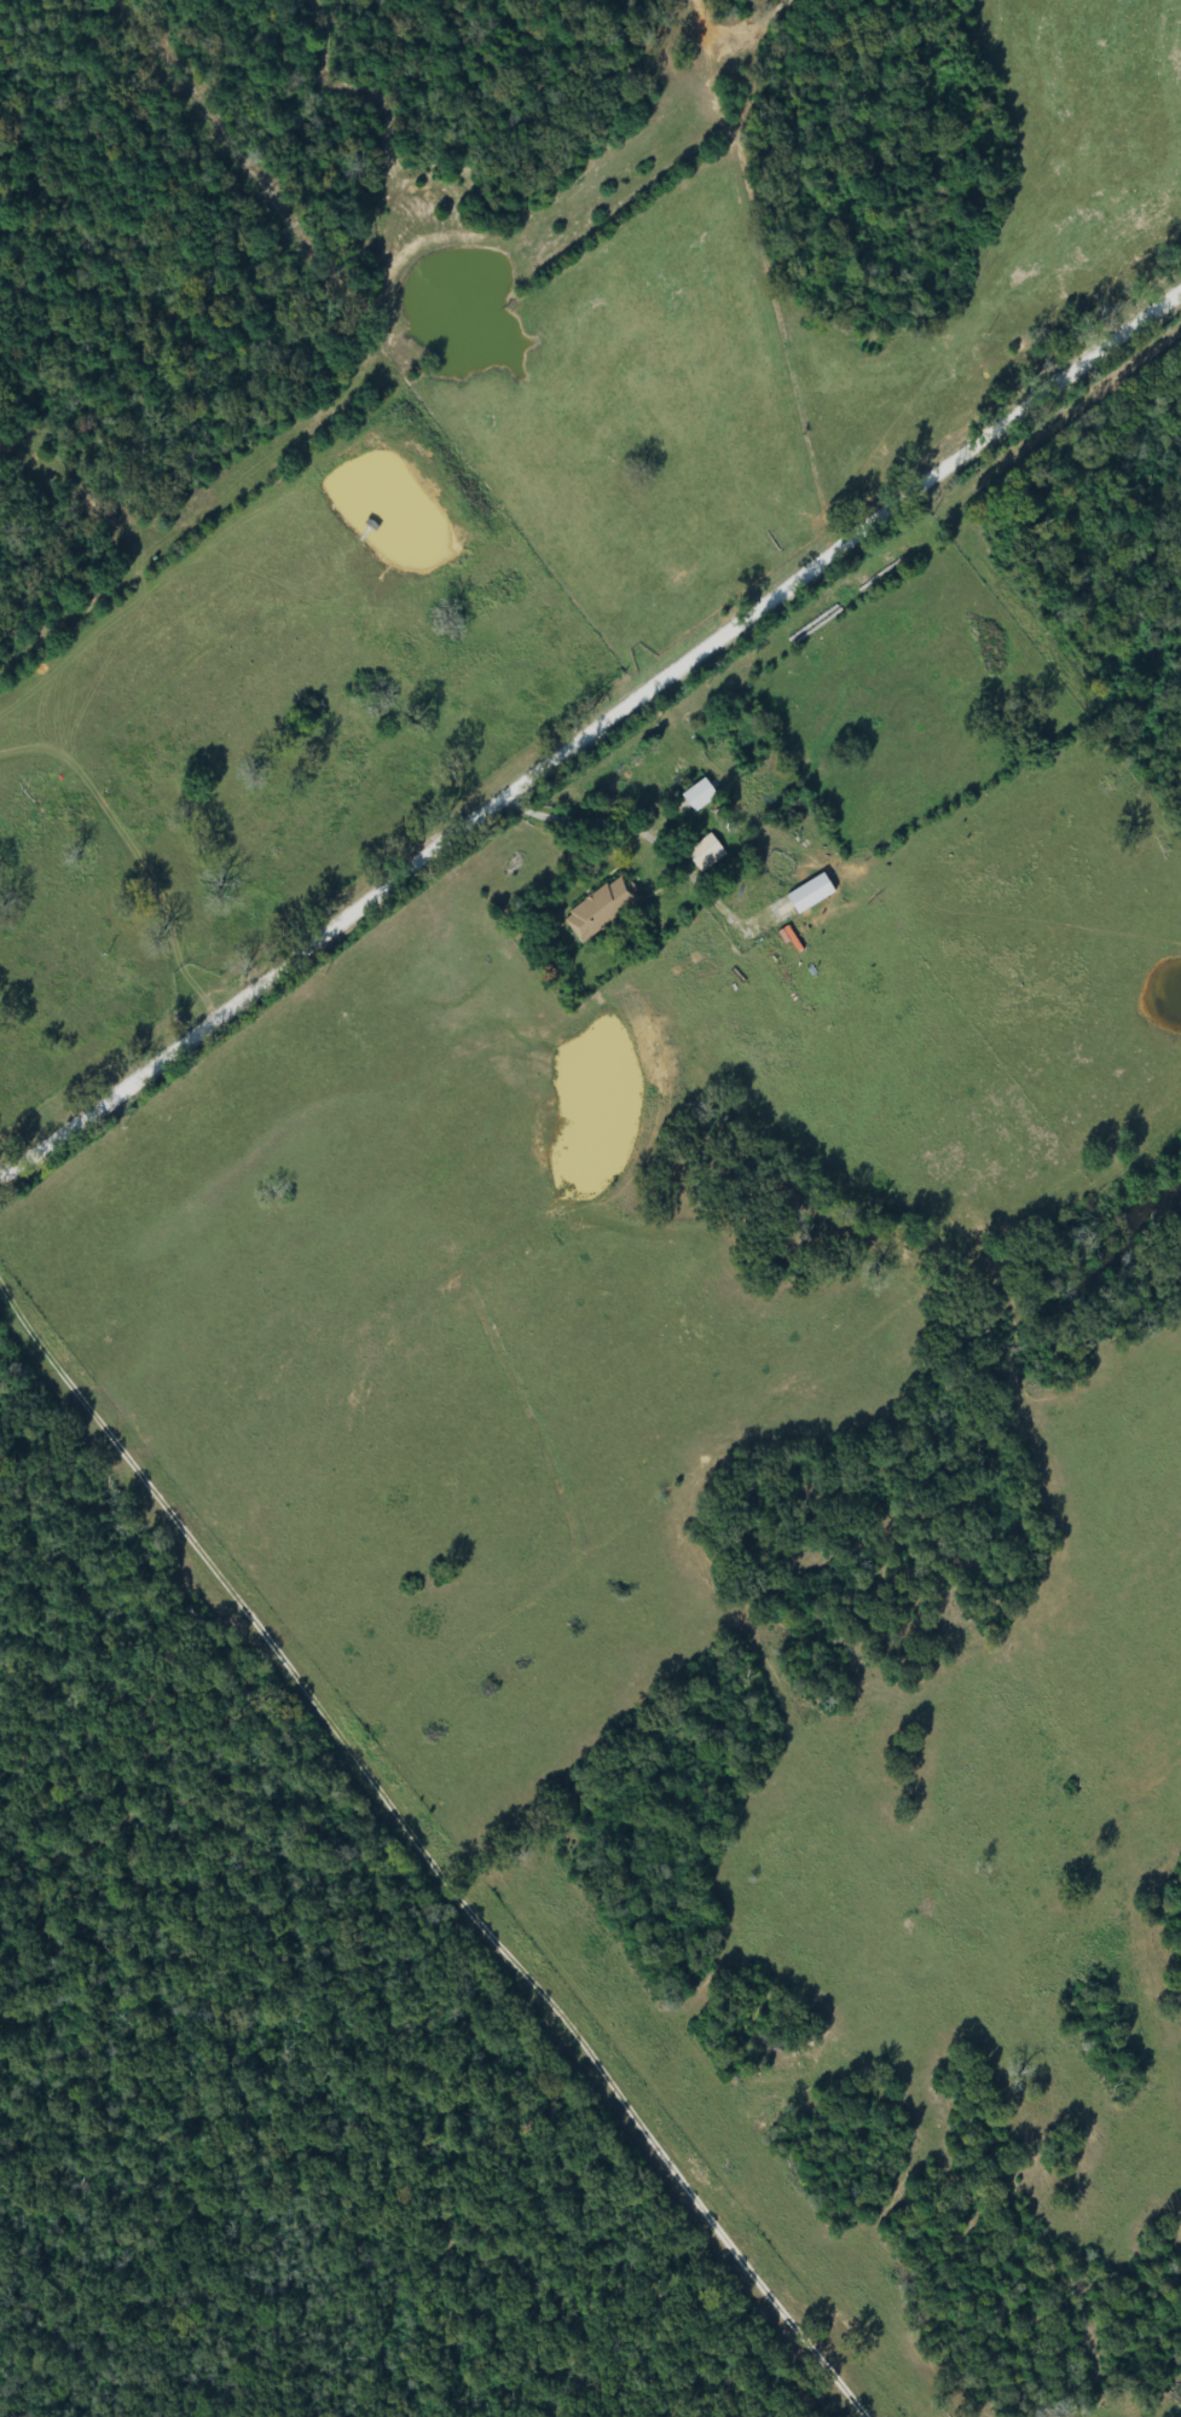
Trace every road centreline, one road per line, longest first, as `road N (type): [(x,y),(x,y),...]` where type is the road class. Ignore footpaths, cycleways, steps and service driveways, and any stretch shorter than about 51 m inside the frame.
road 1 (residential): [(0,1182),(103,1122),(942,482),(956,458),(966,351),(1026,218),(1021,0)]
road 2 (residential): [(956,458),(1027,414),(1180,291)]

